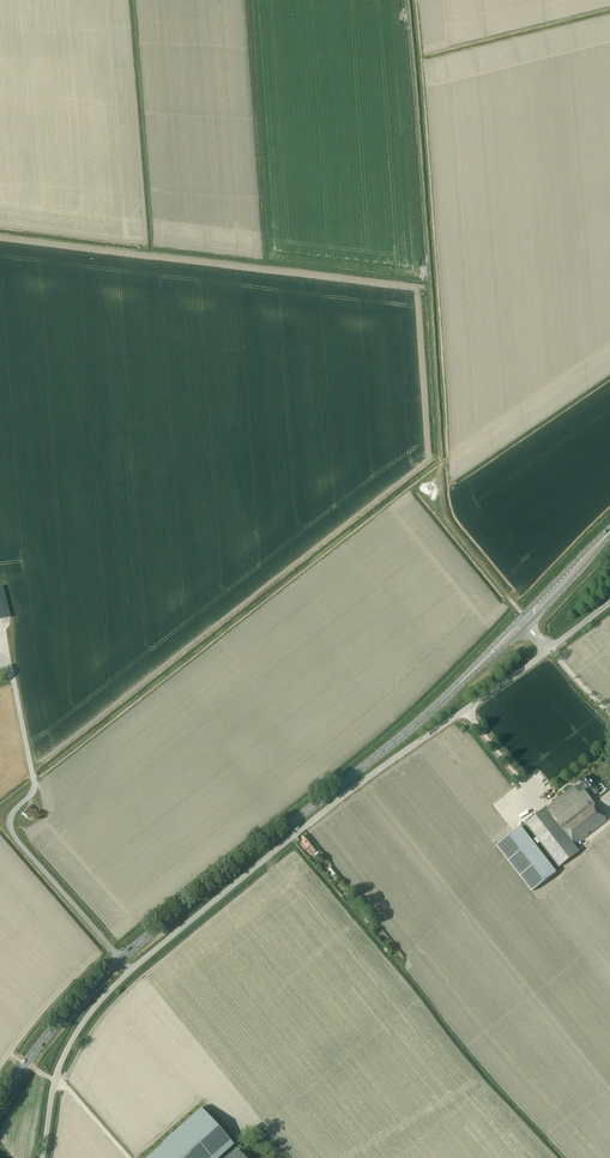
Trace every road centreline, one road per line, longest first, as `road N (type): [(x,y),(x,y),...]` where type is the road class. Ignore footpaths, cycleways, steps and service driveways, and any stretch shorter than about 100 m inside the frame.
road 1 (unclassified): [(41,1157),(54,1081),(102,999),(337,802),(547,651)]
road 2 (track): [(523,615),(440,503),(404,0)]
road 3 (primary): [(0,1103),(98,979),(418,722)]
road 4 (primary): [(523,615),(418,722)]
road 5 (primary): [(418,722),(528,624)]
road 6 (primary): [(528,624),(609,533)]
road 7 (primary): [(609,531),(523,615)]

